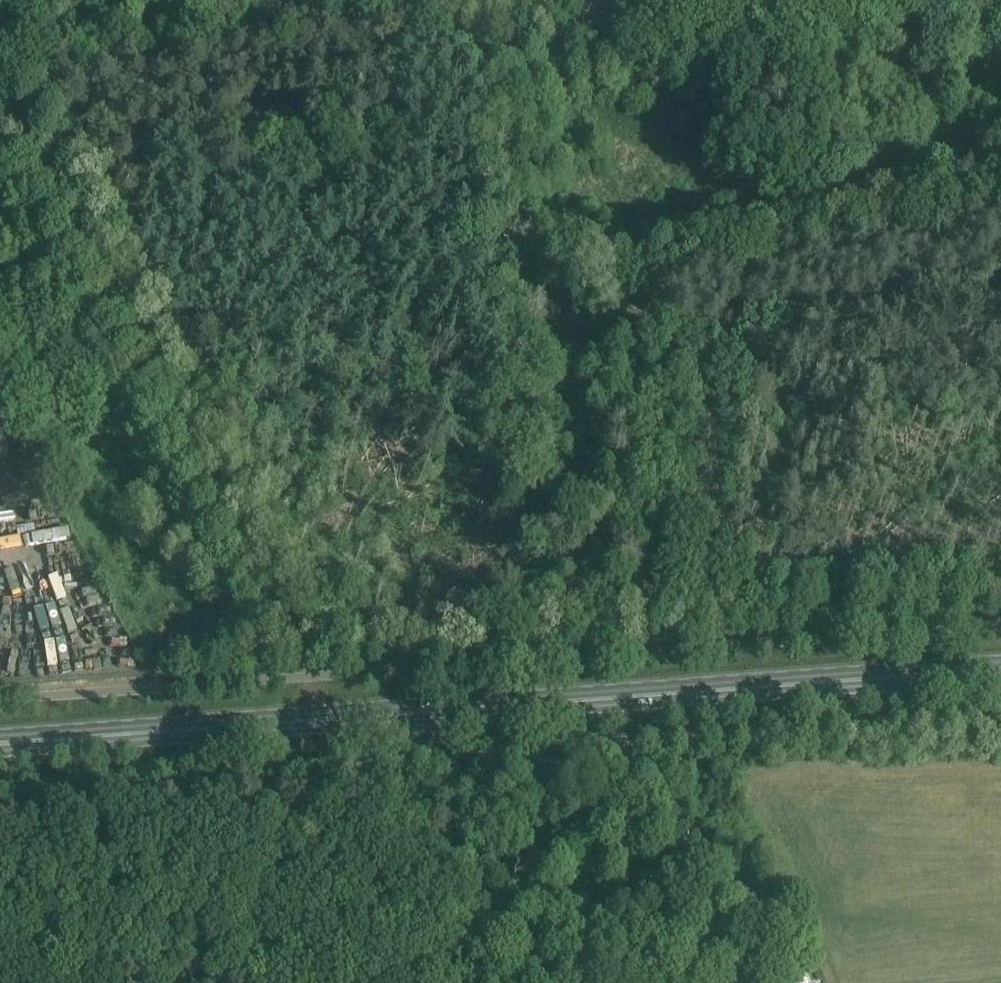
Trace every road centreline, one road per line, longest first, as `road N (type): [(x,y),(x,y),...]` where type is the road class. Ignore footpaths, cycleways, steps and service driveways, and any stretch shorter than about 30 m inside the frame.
road 1 (primary): [(0,743),(1000,669)]

